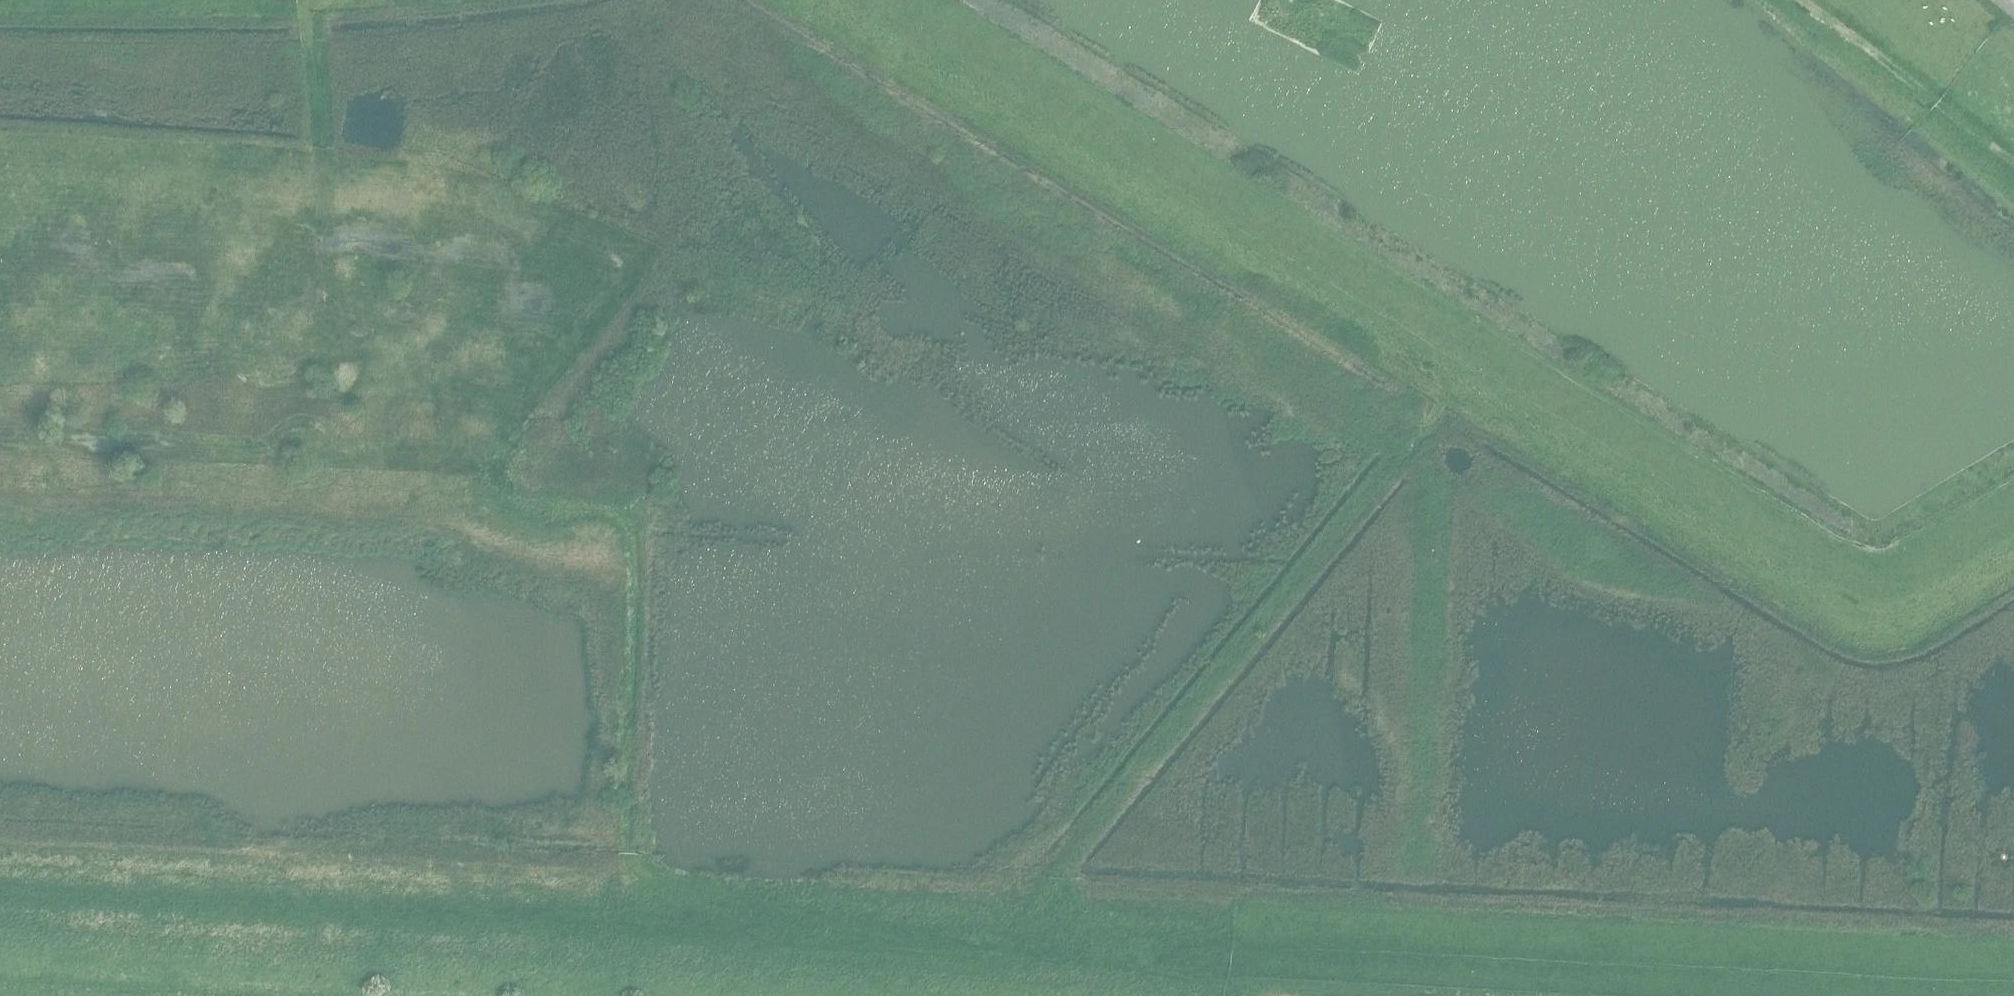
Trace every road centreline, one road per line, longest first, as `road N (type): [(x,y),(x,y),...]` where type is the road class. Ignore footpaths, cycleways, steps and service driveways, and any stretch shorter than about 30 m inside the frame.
road 1 (track): [(1806,0),(1941,103)]

